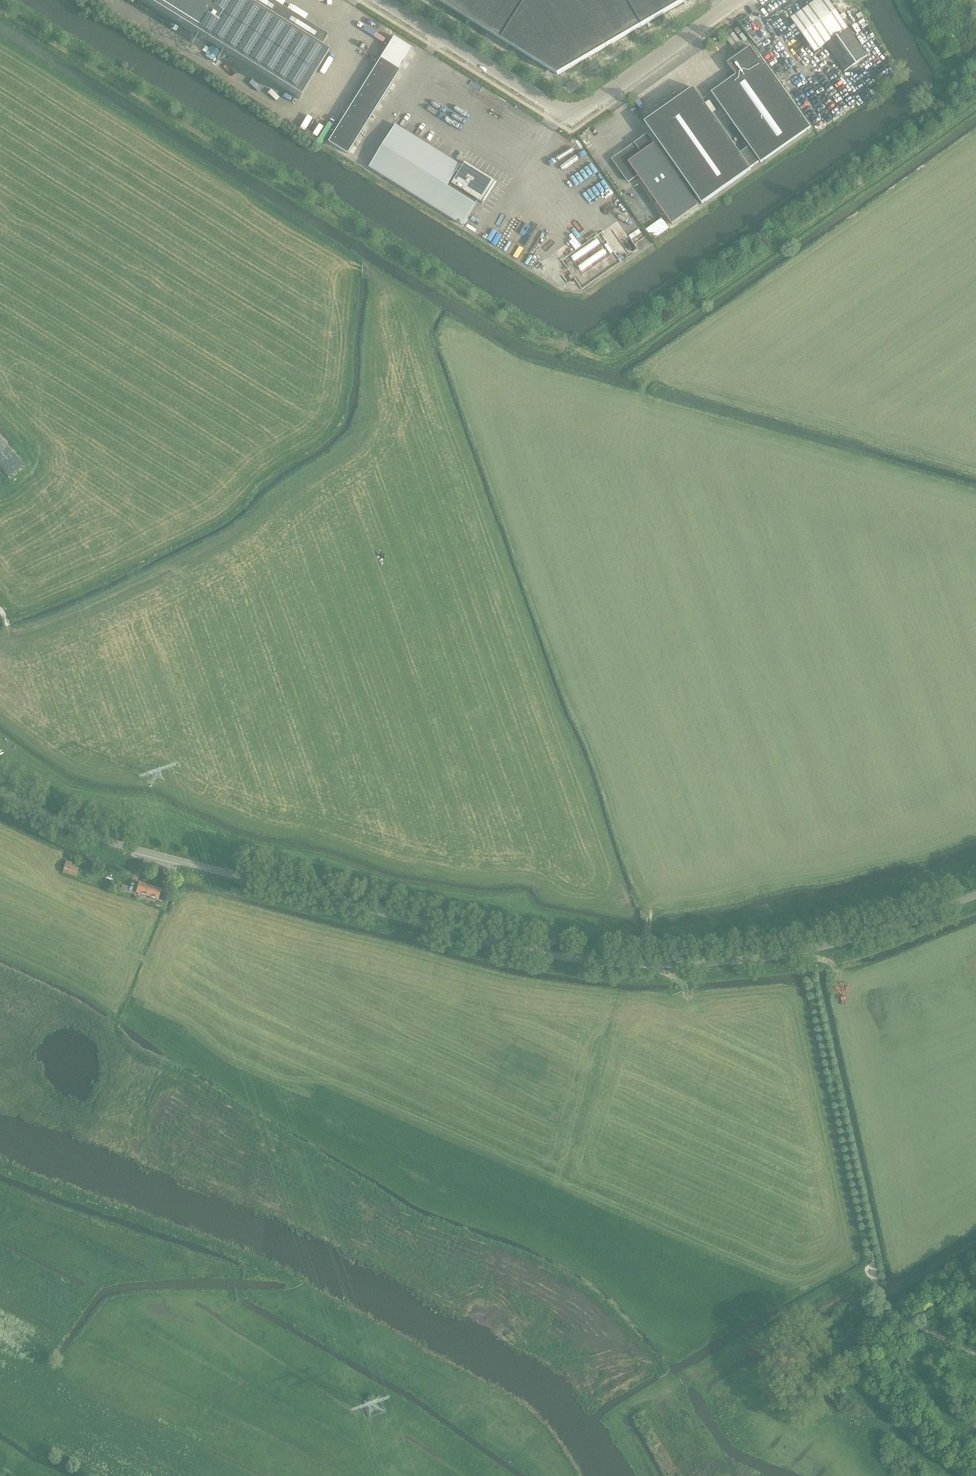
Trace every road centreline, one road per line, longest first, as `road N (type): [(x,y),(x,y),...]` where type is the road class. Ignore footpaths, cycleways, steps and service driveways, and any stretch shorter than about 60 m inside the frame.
road 1 (unclassified): [(0,789),(106,841),(467,937),(601,963),(698,964),(800,952),(975,895)]
road 2 (unclassified): [(740,0),(573,115),(380,0)]
road 3 (track): [(893,1314),(880,1292),(800,952)]

